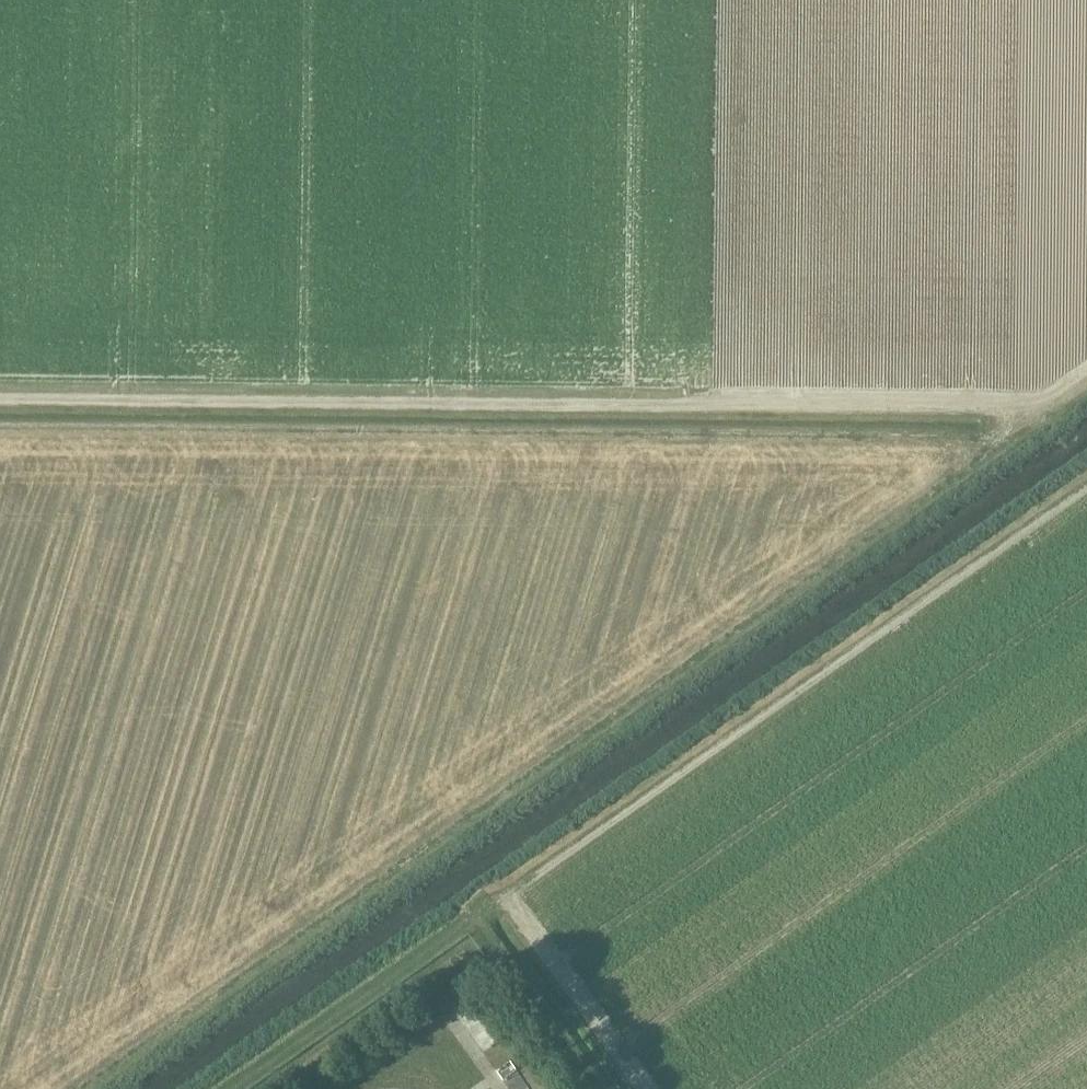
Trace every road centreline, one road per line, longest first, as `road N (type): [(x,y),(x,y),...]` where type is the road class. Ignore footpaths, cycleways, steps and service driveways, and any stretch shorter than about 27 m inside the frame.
road 1 (track): [(487,909),(232,1088)]
road 2 (track): [(593,1088),(472,921)]

